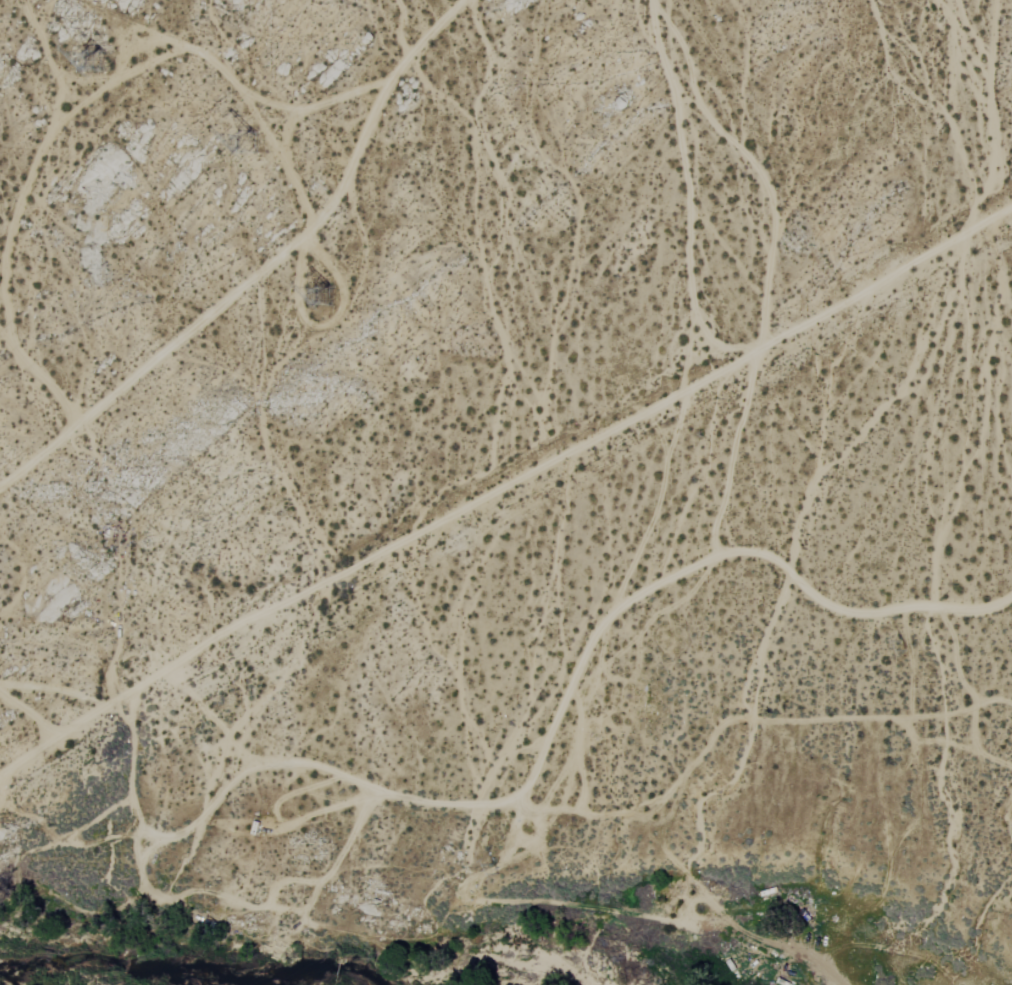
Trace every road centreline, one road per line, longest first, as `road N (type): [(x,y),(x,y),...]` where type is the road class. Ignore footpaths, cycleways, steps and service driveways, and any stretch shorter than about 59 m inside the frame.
road 1 (track): [(1011,210),(290,603),(227,629),(0,777)]
road 2 (track): [(0,487),(300,241),(332,204),(392,74),(463,0)]

